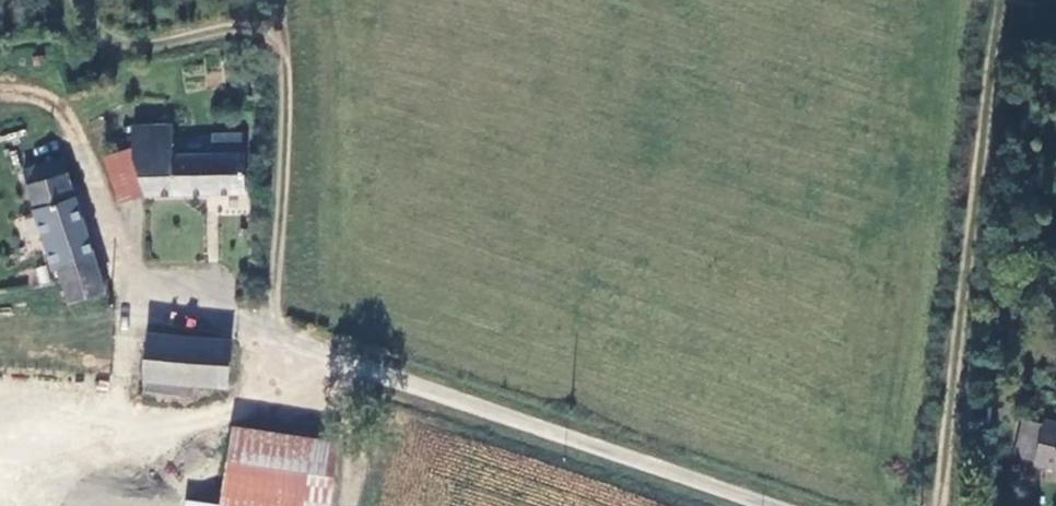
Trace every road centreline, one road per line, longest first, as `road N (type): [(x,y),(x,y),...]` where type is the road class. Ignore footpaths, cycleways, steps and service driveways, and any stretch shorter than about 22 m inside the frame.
road 1 (unclassified): [(776,505),(186,303),(42,333)]
road 2 (track): [(937,505),(1005,0)]

